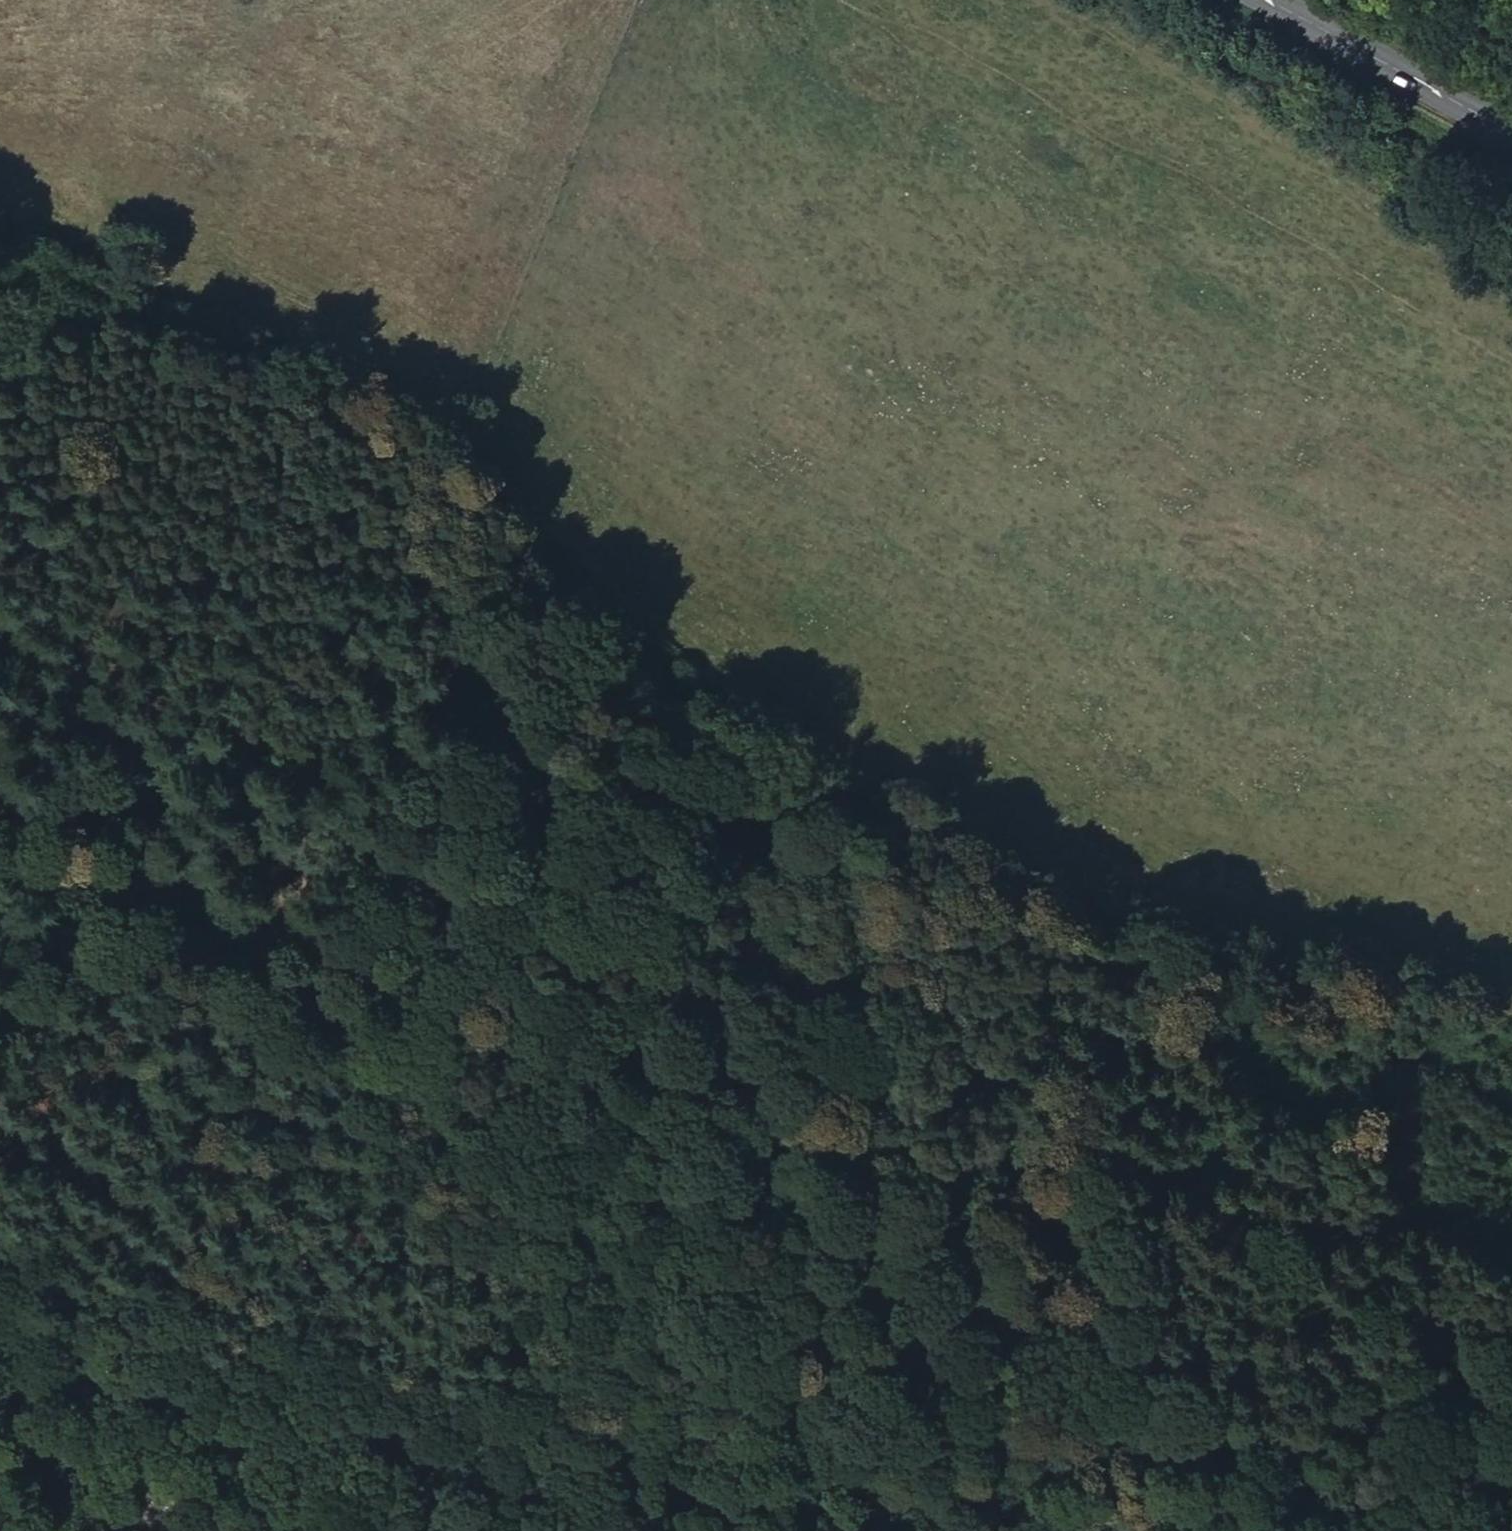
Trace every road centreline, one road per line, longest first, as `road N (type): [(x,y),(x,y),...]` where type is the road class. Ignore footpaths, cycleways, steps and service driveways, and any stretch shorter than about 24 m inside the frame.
road 1 (tertiary): [(1267,0),(1511,133)]
road 2 (track): [(232,1530),(109,1474),(0,1395)]

